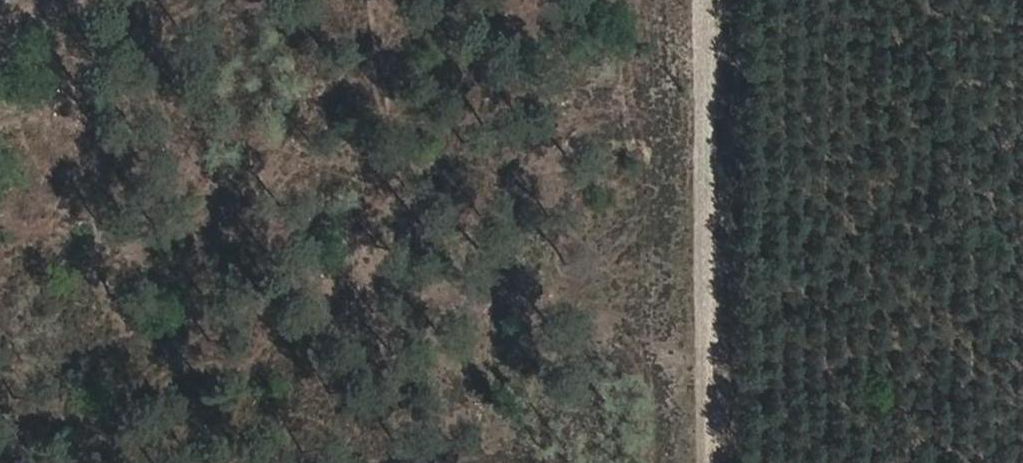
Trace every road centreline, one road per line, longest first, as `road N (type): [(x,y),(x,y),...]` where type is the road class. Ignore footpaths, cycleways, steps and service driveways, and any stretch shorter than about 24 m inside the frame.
road 1 (track): [(709,462),(703,0)]

